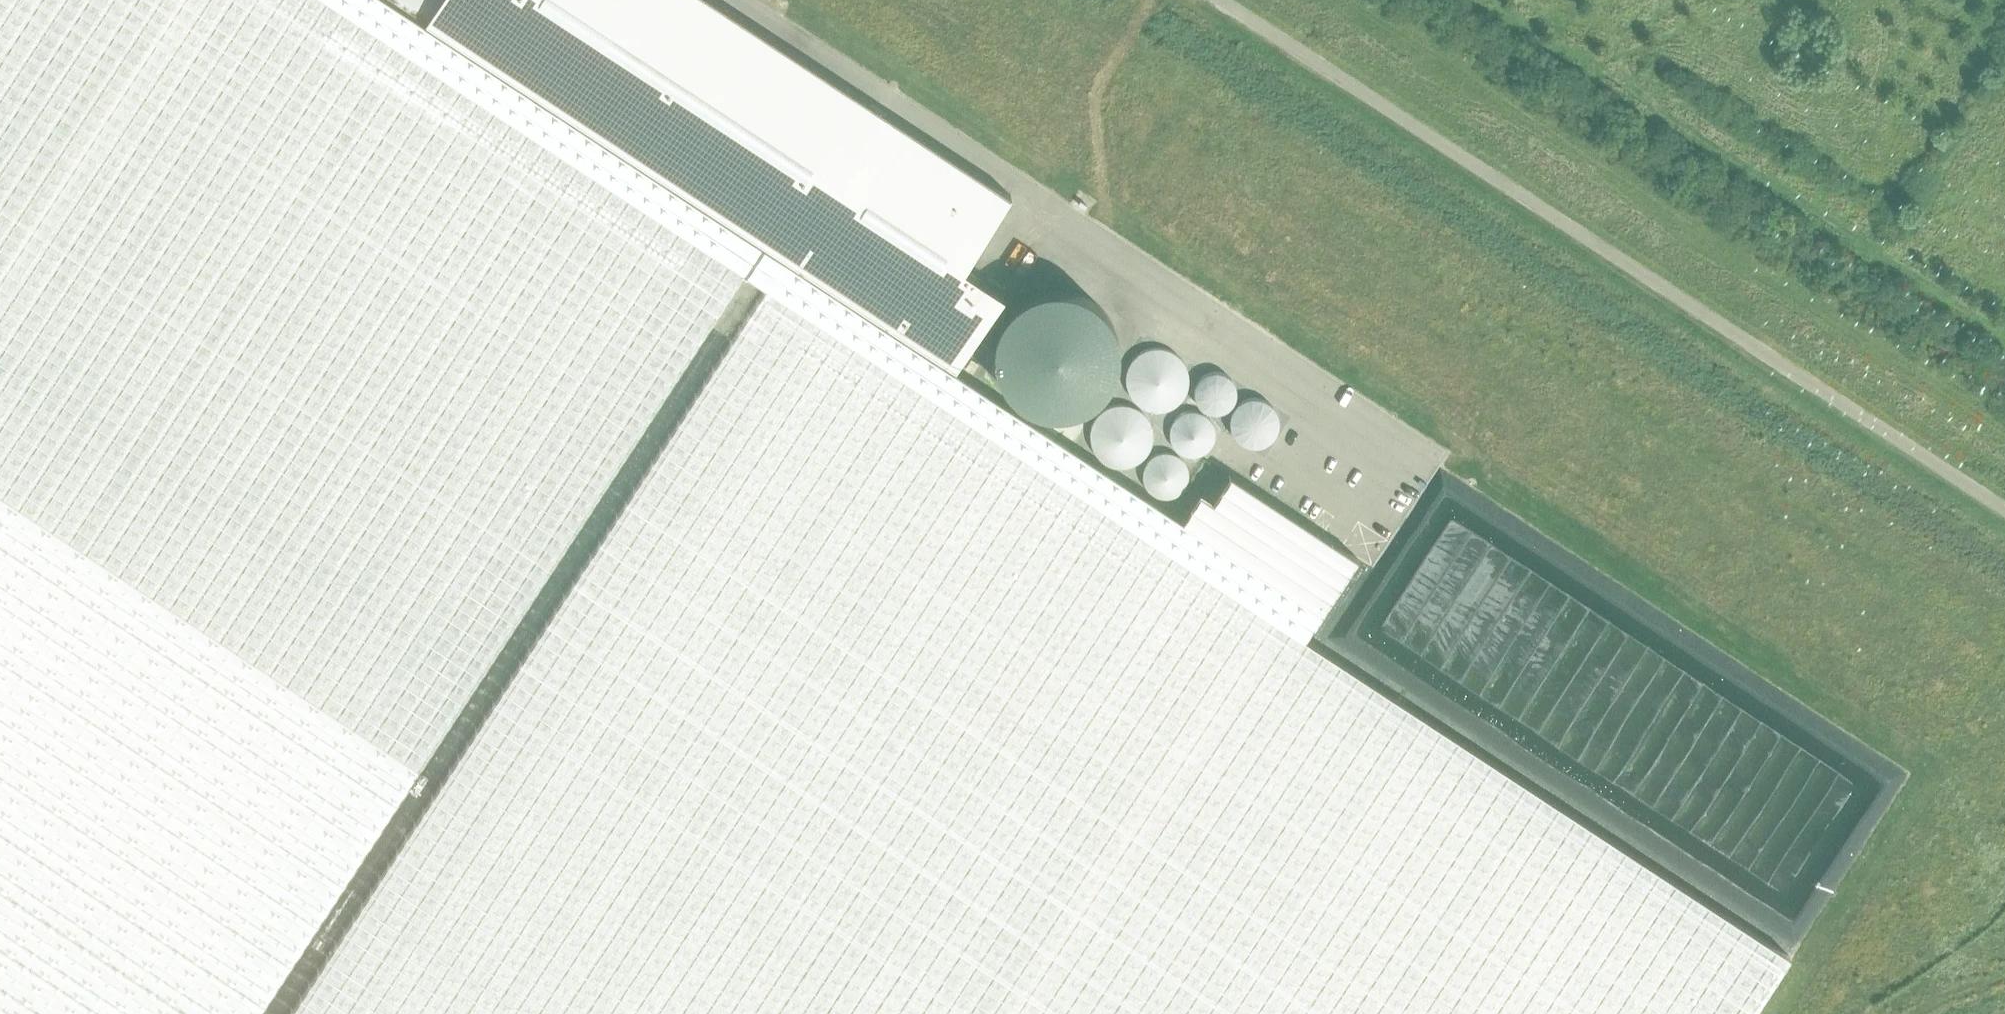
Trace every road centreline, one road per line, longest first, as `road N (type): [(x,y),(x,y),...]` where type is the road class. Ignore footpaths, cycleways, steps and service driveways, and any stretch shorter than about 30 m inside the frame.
road 1 (unclassified): [(2004,507),(1222,0)]
road 2 (track): [(1708,0),(1594,47),(1519,0)]

